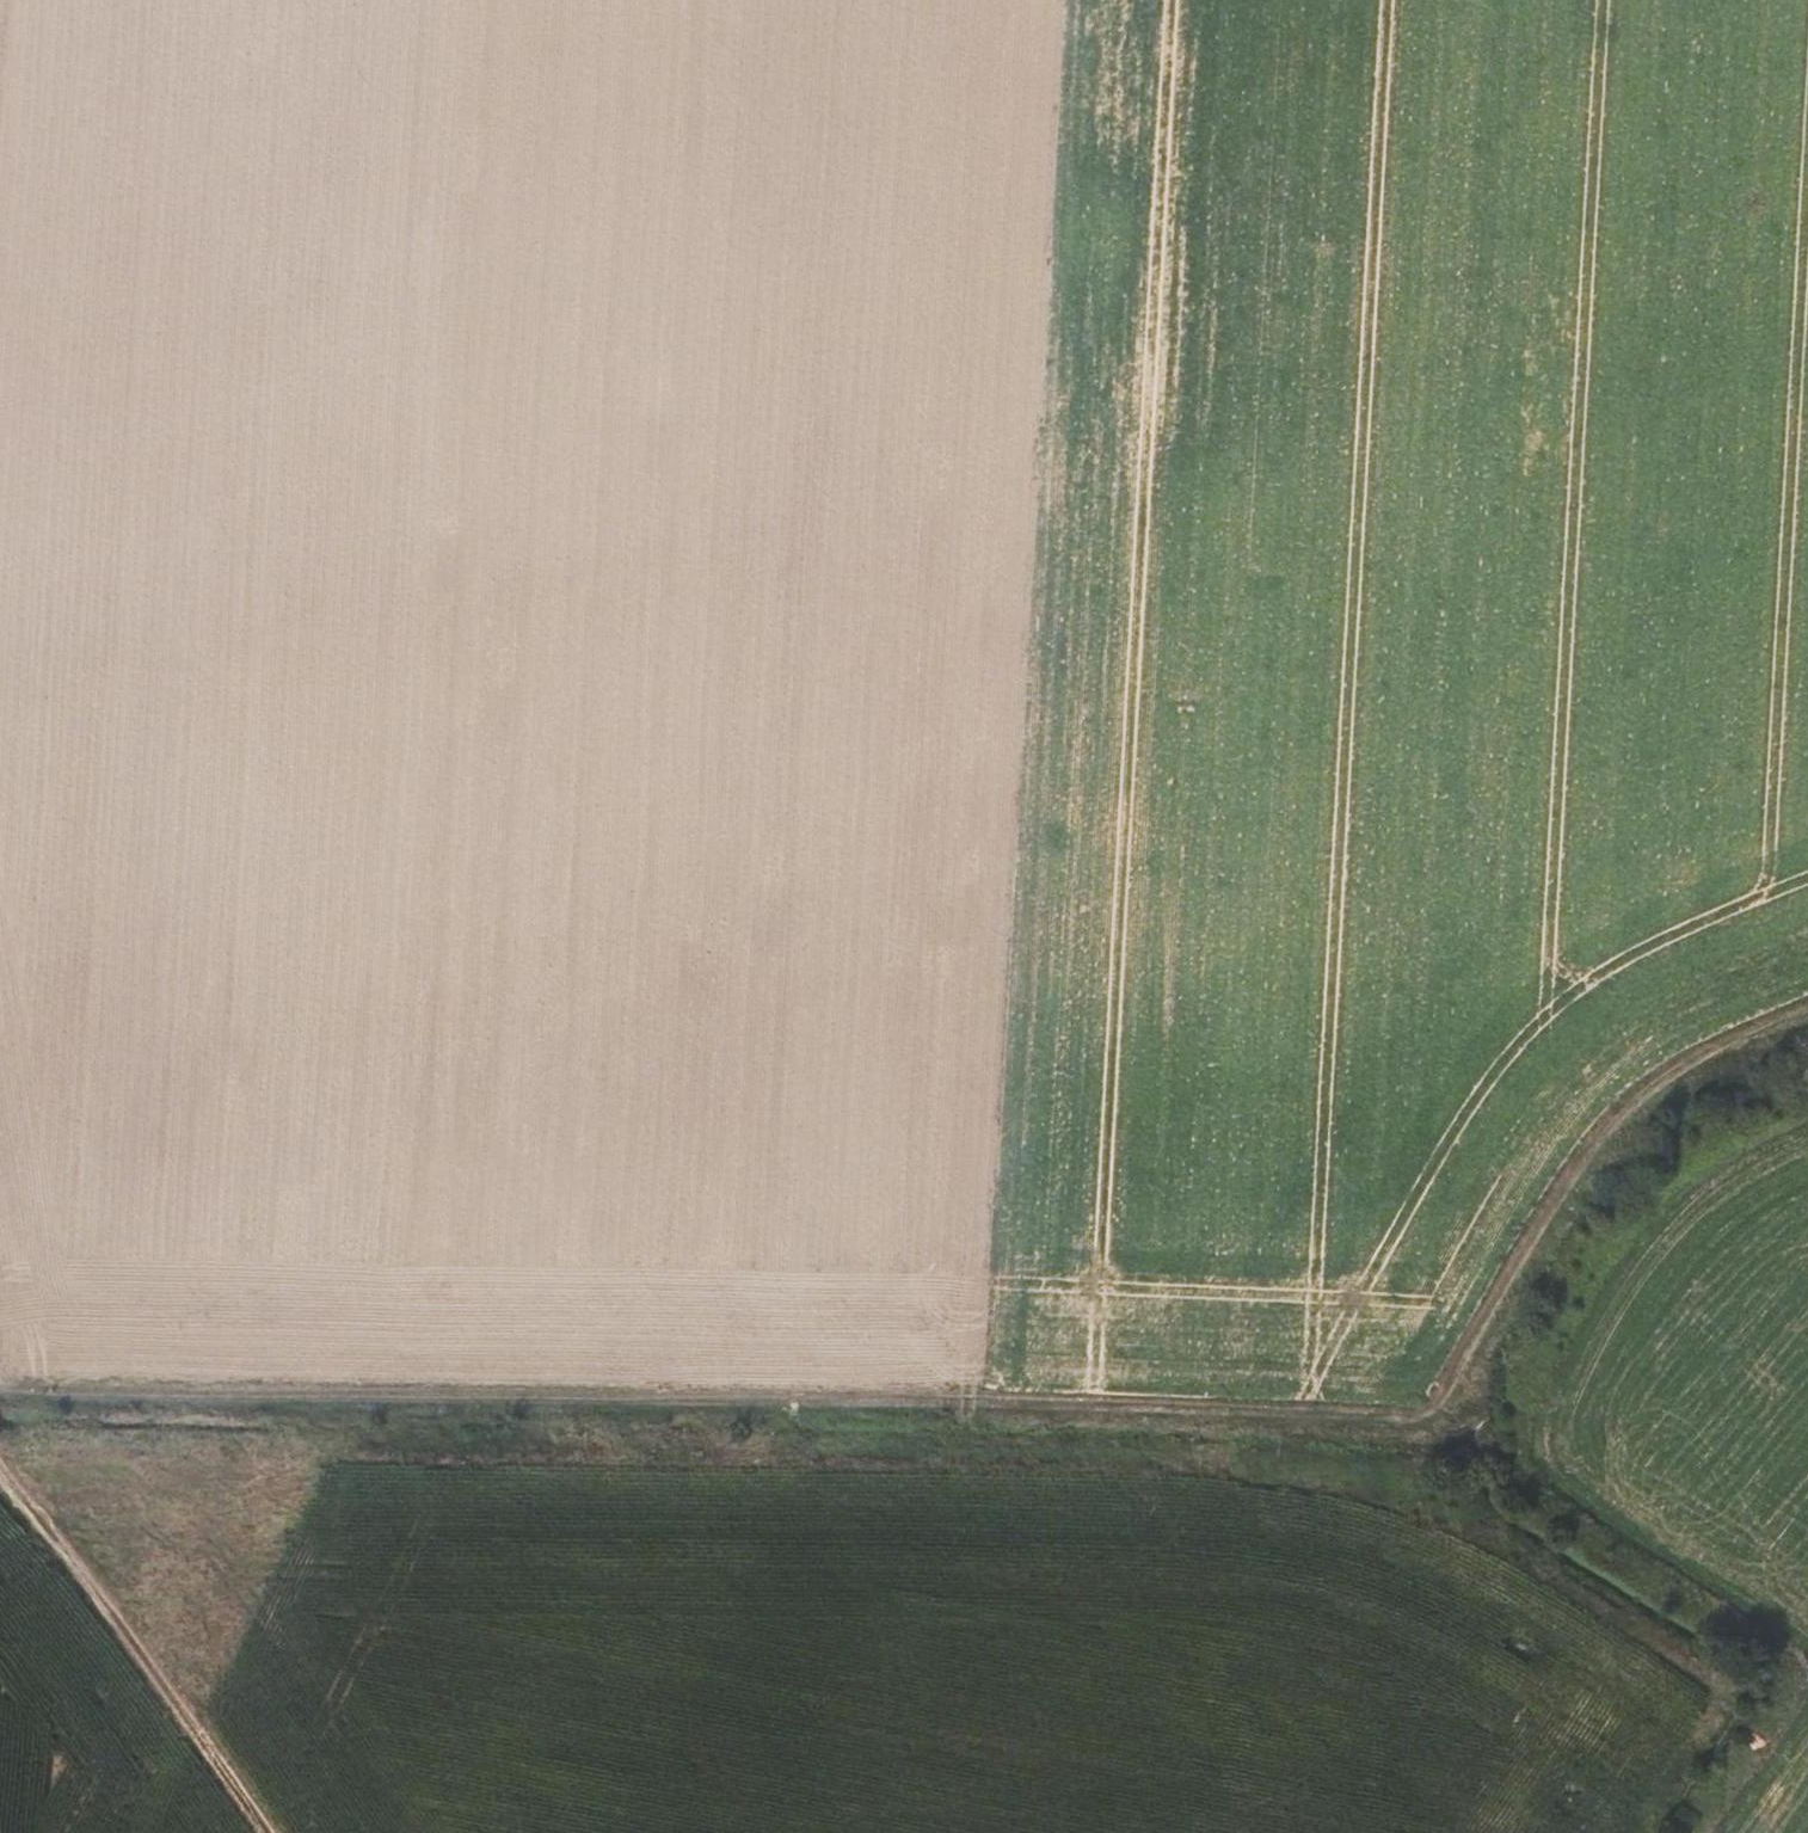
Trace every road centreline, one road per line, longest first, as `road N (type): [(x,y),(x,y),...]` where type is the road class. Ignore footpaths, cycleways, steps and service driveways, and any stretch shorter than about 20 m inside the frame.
road 1 (track): [(0,1467),(269,1832)]

